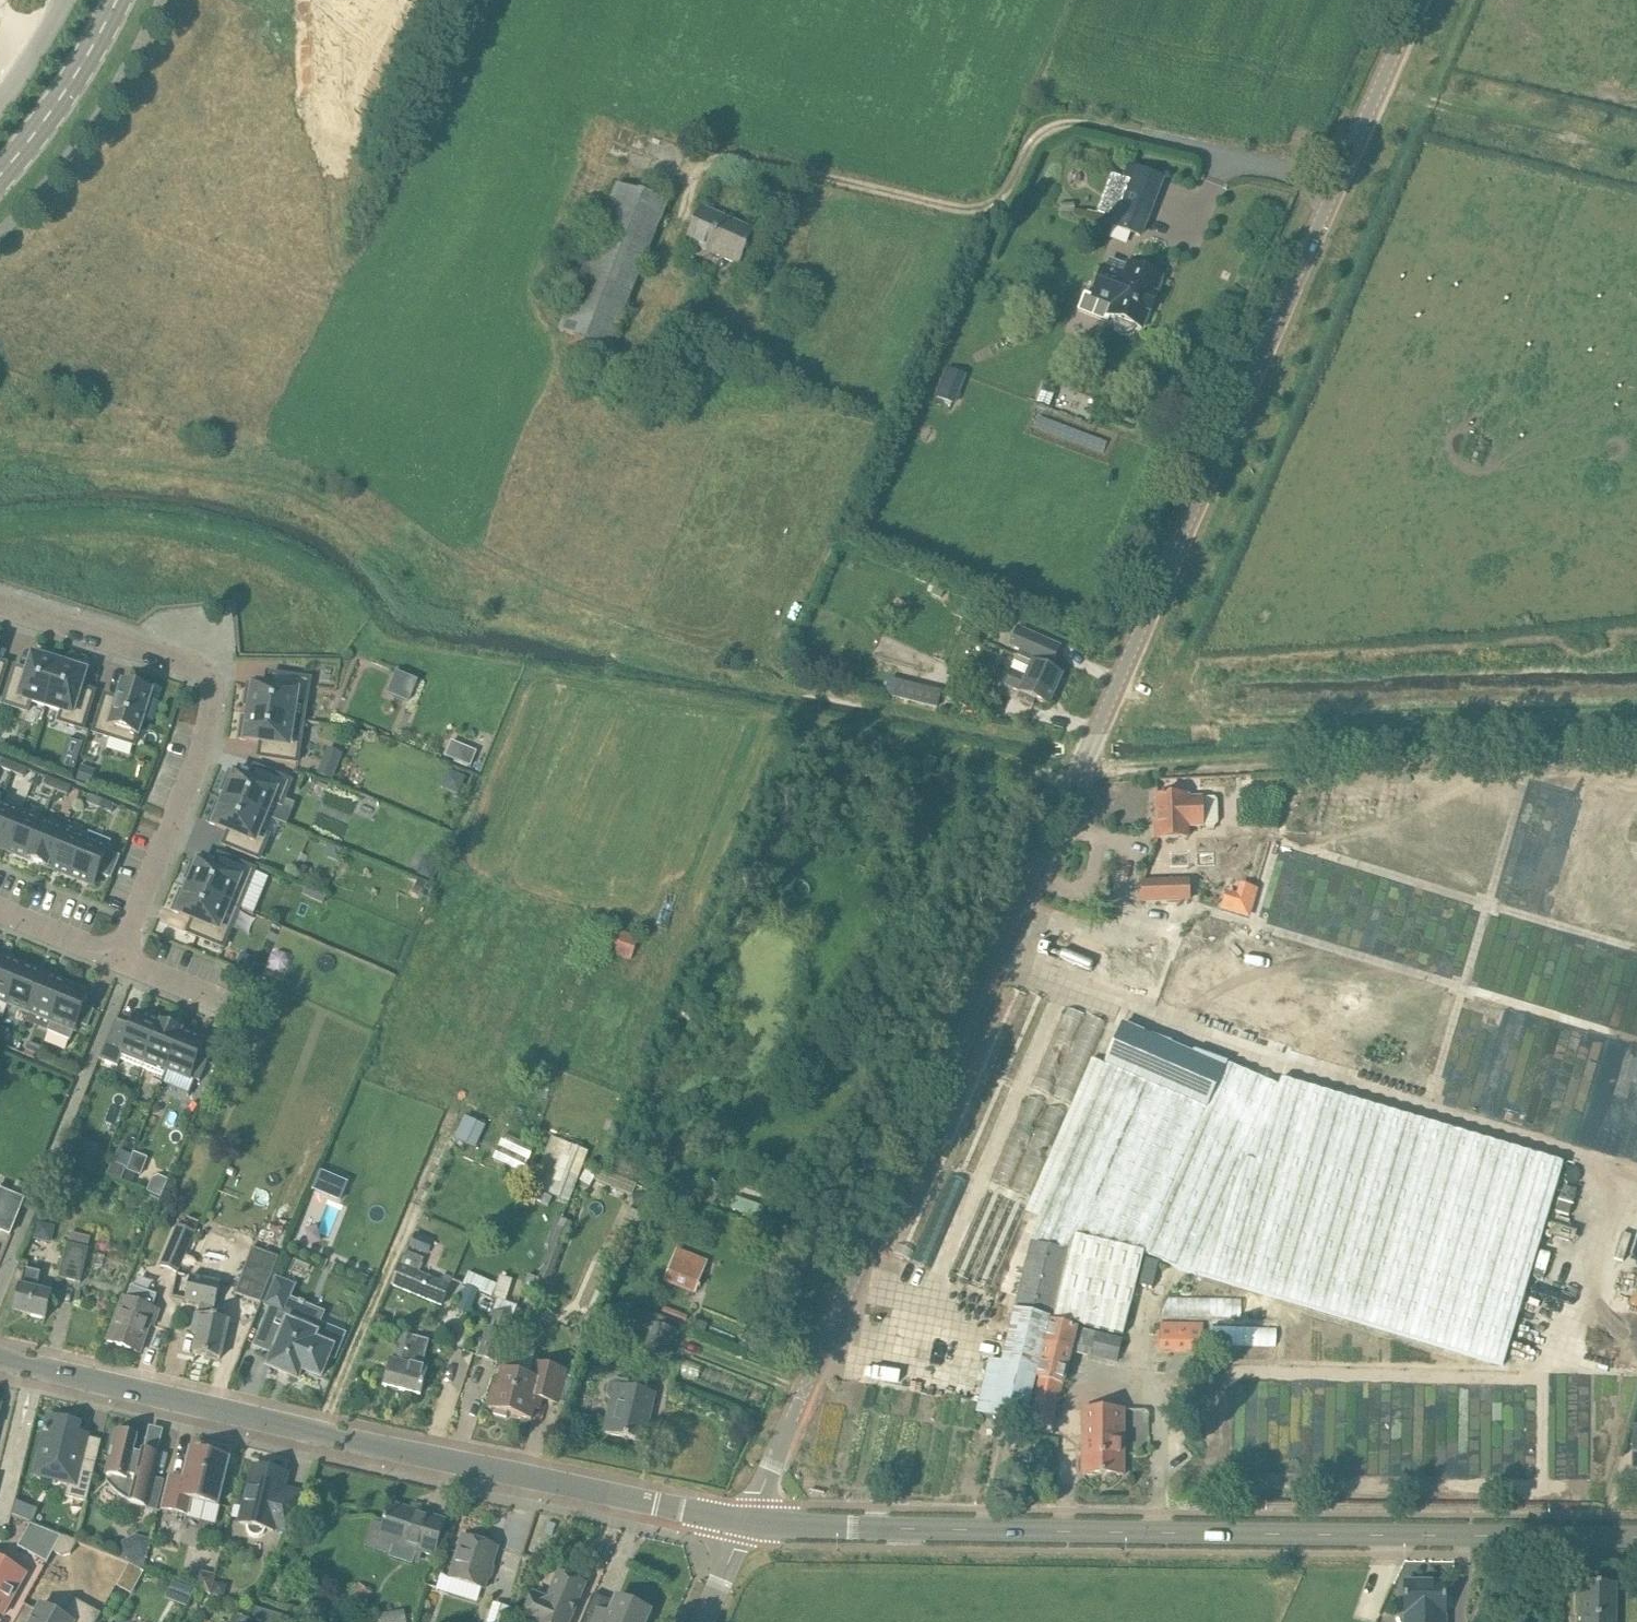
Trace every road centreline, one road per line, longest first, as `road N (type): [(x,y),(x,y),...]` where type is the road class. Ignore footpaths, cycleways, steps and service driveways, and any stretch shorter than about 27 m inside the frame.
road 1 (unclassified): [(745,1525),(1419,0)]
road 2 (tertiary): [(839,1526),(1636,1536)]
road 3 (tertiary): [(745,1525),(0,1353)]
road 4 (residential): [(0,606),(213,677),(206,745),(120,959)]
road 5 (tertiary): [(0,178),(102,39),(119,0)]
road 6 (residential): [(120,959),(0,911)]
road 7 (residential): [(232,1005),(120,959)]

